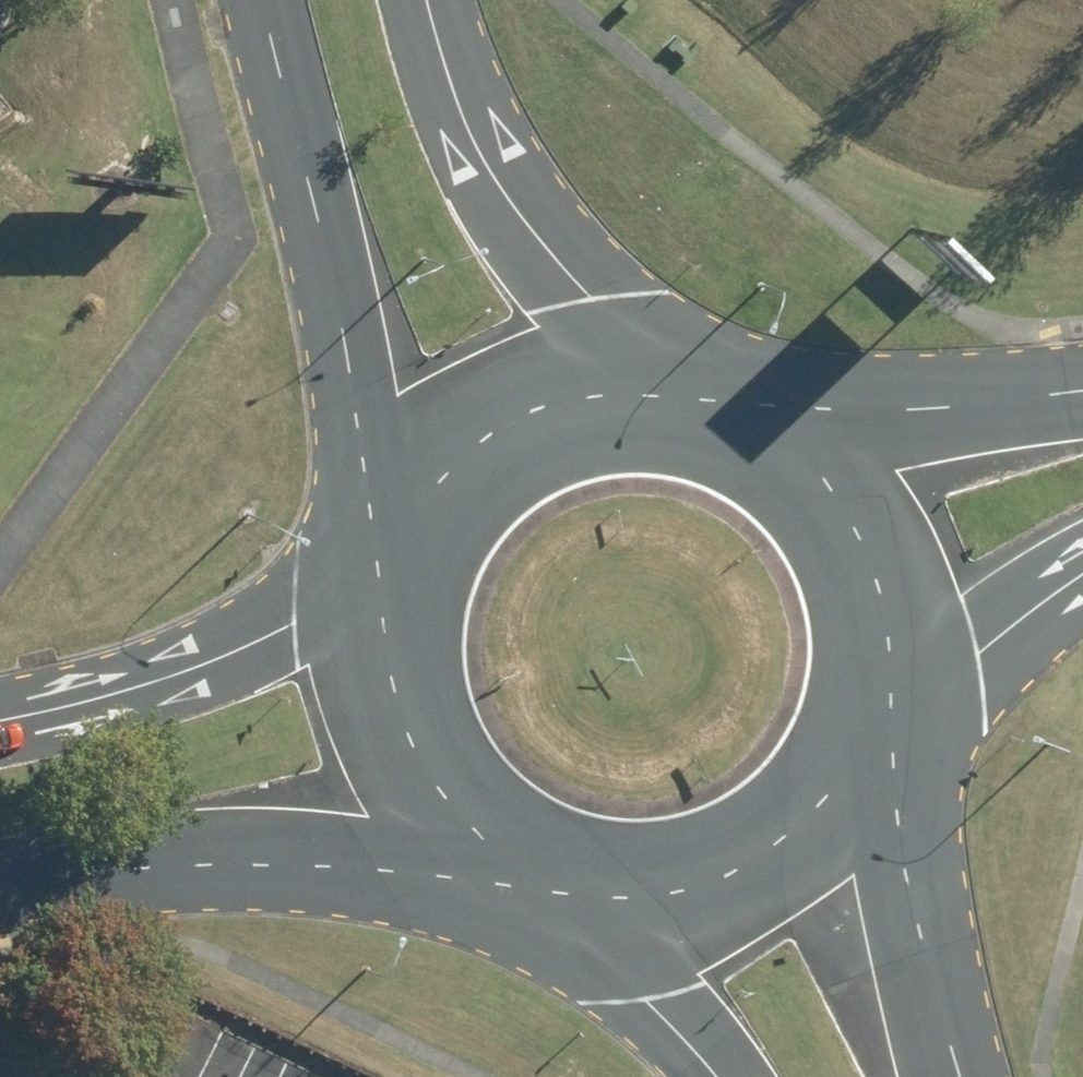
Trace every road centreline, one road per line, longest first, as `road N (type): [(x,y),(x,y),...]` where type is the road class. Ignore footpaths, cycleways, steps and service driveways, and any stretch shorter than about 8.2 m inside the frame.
road 1 (secondary): [(403,523),(316,231),(267,0)]
road 2 (secondary): [(424,0),(438,63),(525,226),(697,398)]
road 3 (secondary): [(462,860),(124,866),(0,883)]
road 4 (secondary): [(0,718),(171,670),(289,625),(380,572)]
road 5 (secondary): [(403,523),(457,457),(529,412),(612,391),(697,398)]
road 6 (secondary): [(462,860),(410,801),(377,729),(367,650),(380,572)]
road 7 (secondary): [(873,777),(959,1076)]
road 8 (unclassified): [(784,436),(1034,411),(1082,418)]
road 9 (secondary): [(784,436),(838,483),(877,544),(898,612),(900,684)]
road 10 (secondary): [(873,777),(833,834),(780,880),(717,910),(648,922)]
road 11 (unclassified): [(1082,573),(900,684)]
road 12 (secondary): [(648,922),(581,917),(518,896),(462,860)]
road 13 (secondary): [(733,1076),(648,922)]

